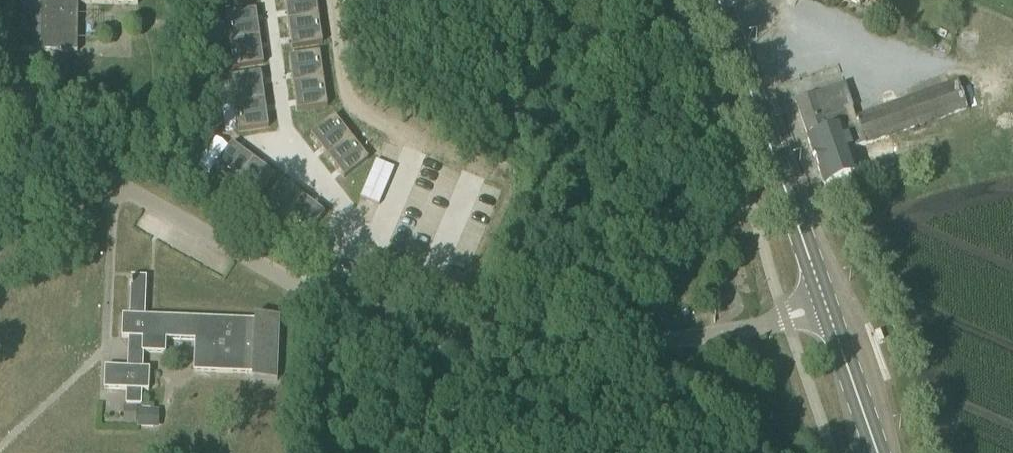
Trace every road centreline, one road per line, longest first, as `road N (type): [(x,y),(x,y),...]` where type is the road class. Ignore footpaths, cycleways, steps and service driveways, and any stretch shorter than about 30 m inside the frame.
road 1 (residential): [(786,320),(542,353),(361,322),(0,114)]
road 2 (primary): [(828,305),(723,15)]
road 3 (primary): [(880,452),(828,305)]

